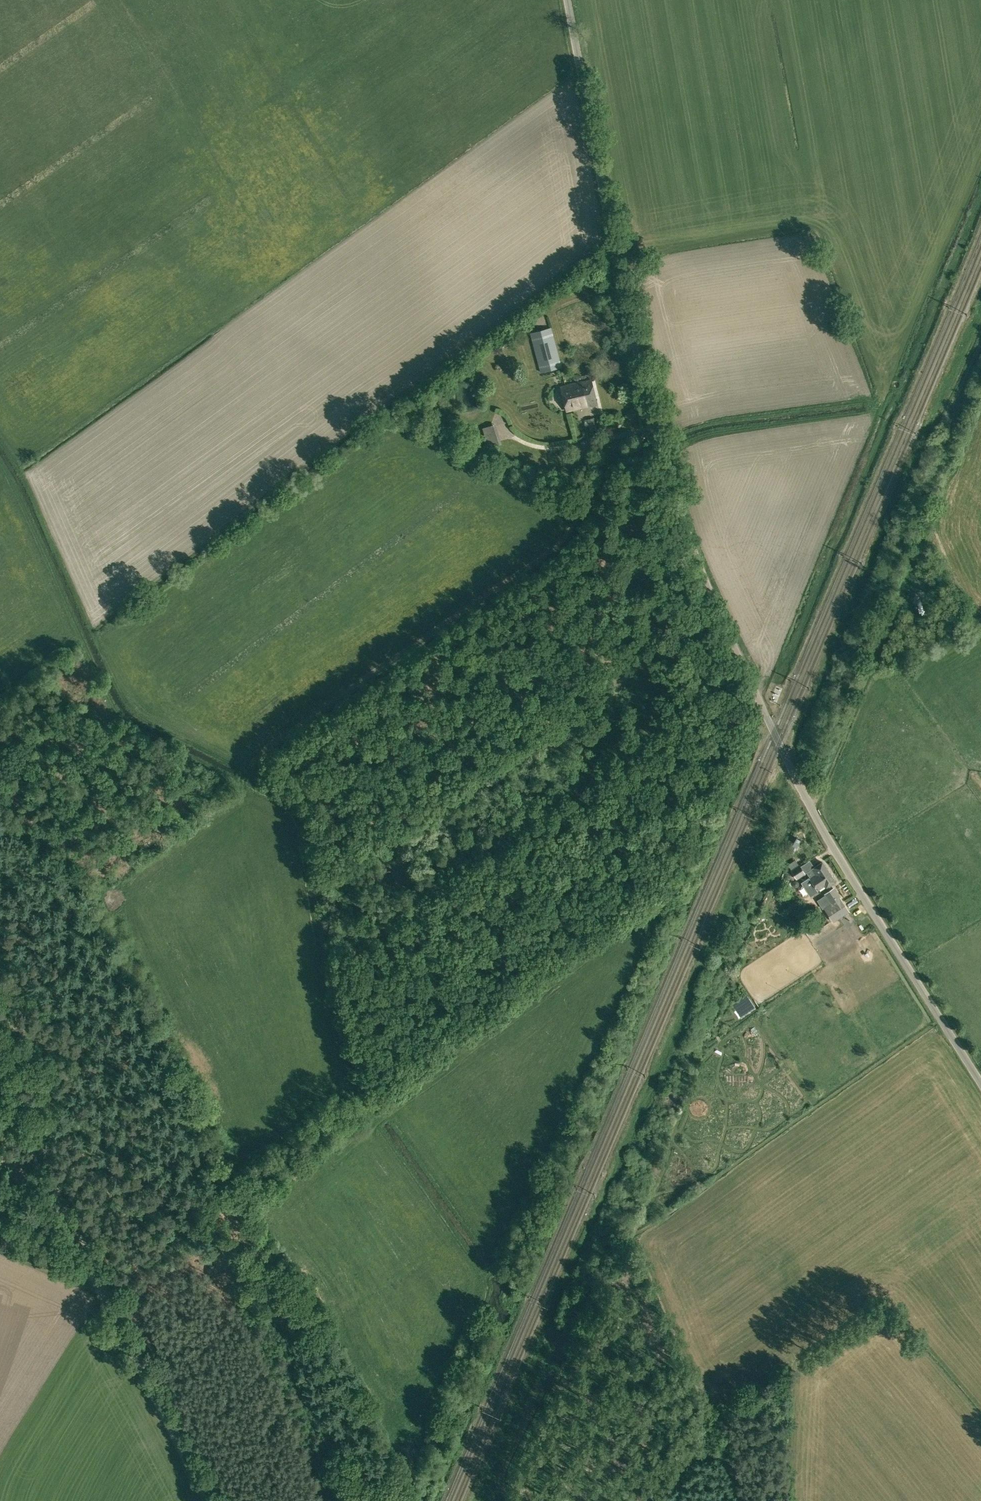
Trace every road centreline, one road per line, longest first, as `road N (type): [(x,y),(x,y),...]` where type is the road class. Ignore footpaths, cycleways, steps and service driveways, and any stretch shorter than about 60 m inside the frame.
road 1 (unclassified): [(980,1087),(817,821),(684,531),(608,225),(569,0)]
road 2 (unclassified): [(209,1500),(0,1075)]
road 3 (track): [(736,646),(699,718),(708,777),(635,932)]
road 4 (track): [(810,807),(924,527)]
road 5 (track): [(103,1290),(219,1178)]

